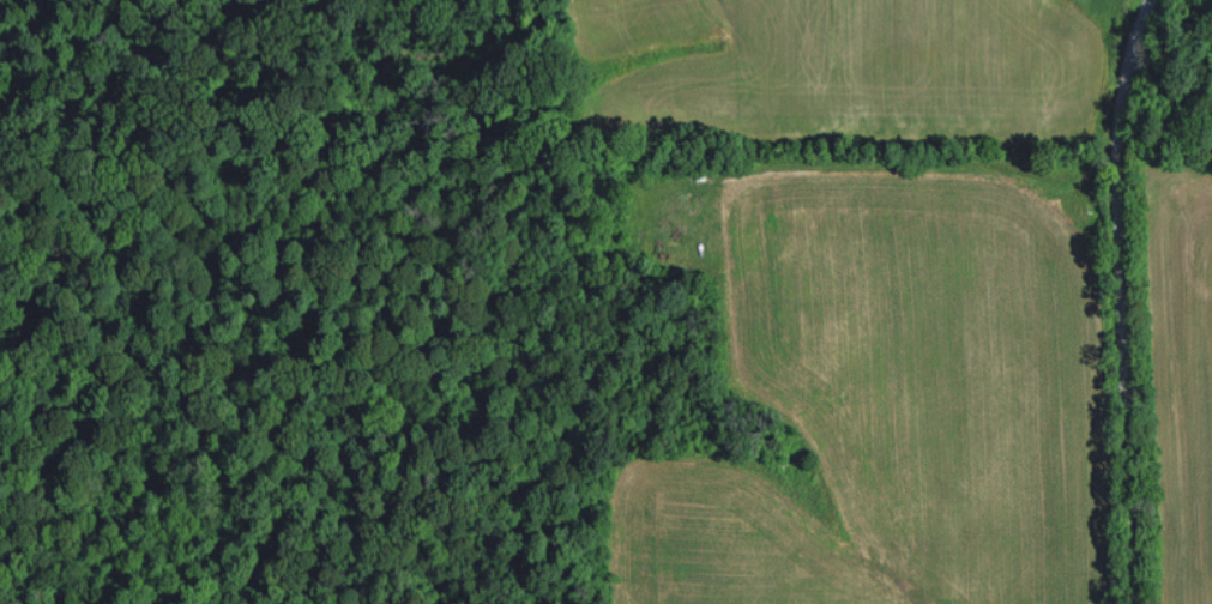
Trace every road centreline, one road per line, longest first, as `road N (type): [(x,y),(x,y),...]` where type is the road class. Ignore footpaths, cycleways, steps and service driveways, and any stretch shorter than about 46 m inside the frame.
road 1 (residential): [(1137,603),(1112,114),(1138,0)]

